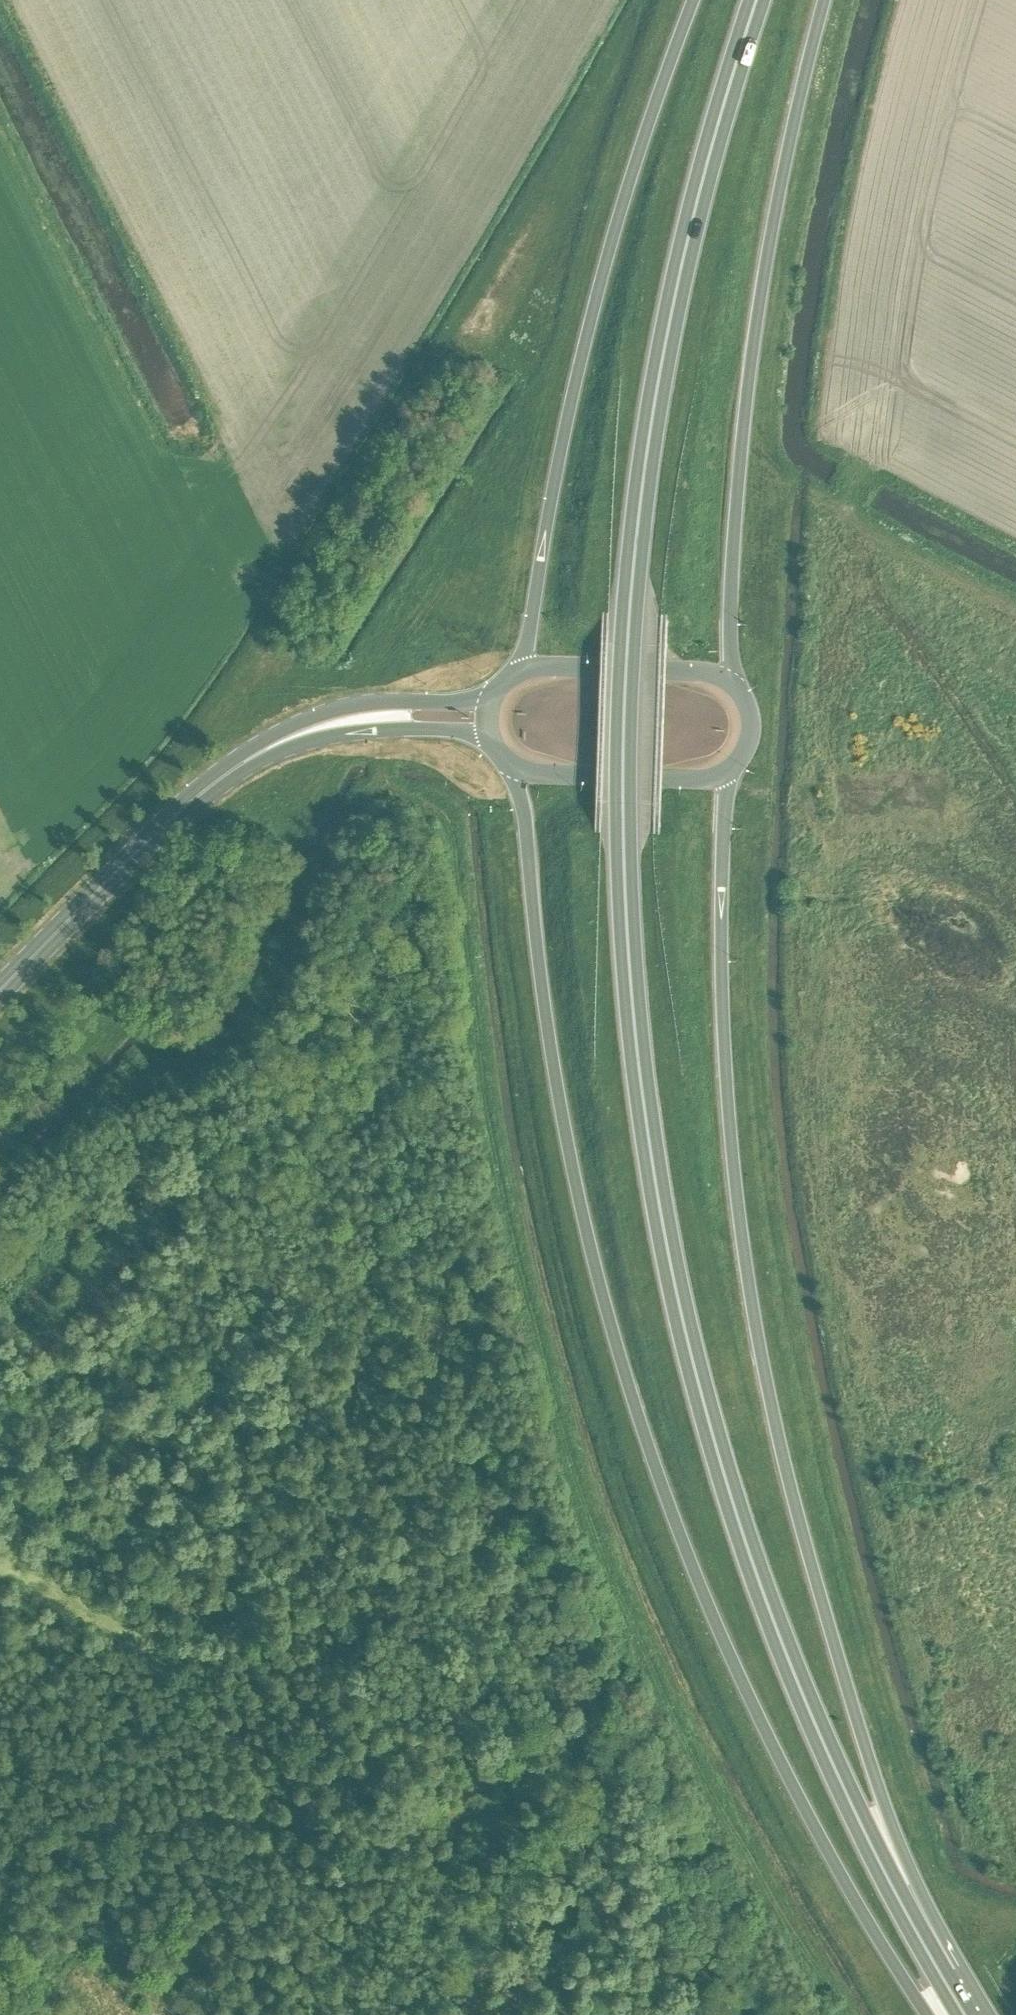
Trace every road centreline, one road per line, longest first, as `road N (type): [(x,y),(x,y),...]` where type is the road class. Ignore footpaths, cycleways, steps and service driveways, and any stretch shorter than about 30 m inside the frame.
road 1 (trunk): [(953,1996),(837,1773),(758,1579),(688,1346),(635,1028),(623,769),(637,535),(683,262),(757,0)]
road 2 (trunk): [(508,763),(525,817),(568,1145),(649,1450),(763,1726),(841,1875),(928,2014)]
road 3 (trunk): [(953,1996),(958,1966),(882,1798),(792,1494),(762,1364),(726,1066),(721,920),(729,771)]
road 4 (trunk): [(694,0),(606,263),(518,673)]
road 5 (trunk): [(736,688),(736,509),(757,321),(825,0)]
road 6 (primary): [(0,991),(134,855),(243,762)]
road 7 (primary): [(493,694),(342,707),(275,734),(243,762)]
road 8 (primary): [(243,762),(359,732),(440,729),(490,739)]
road 9 (primary): [(508,763),(549,774),(699,780),(729,771)]
road 10 (primary): [(736,688),(691,671),(543,666),(518,673)]

